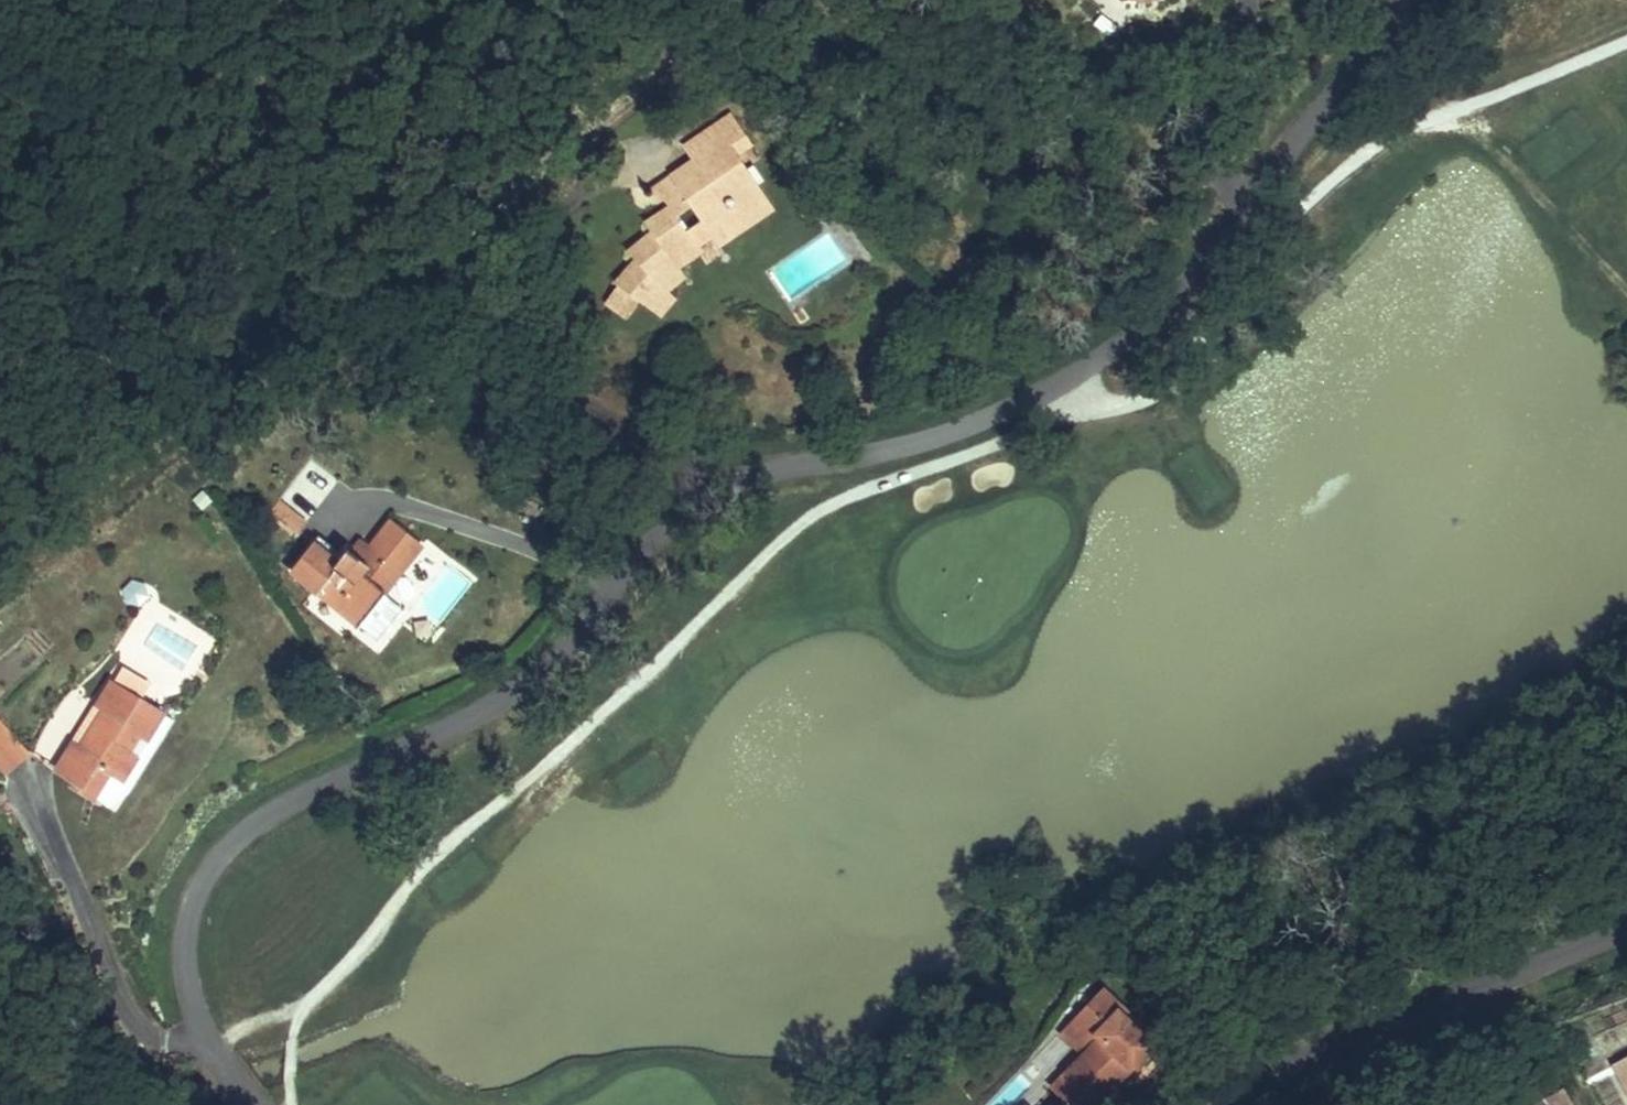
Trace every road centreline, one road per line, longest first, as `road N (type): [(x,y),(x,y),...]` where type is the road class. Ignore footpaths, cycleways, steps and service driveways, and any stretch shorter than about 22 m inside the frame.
road 1 (residential): [(1391,0),(1260,176),(1132,324),(1032,389),(954,425),(723,481),(635,533),(550,662),(229,832),(187,893),(179,961),(192,1019),(246,1104)]
road 2 (residential): [(1219,1104),(1295,1050),(1626,922)]

